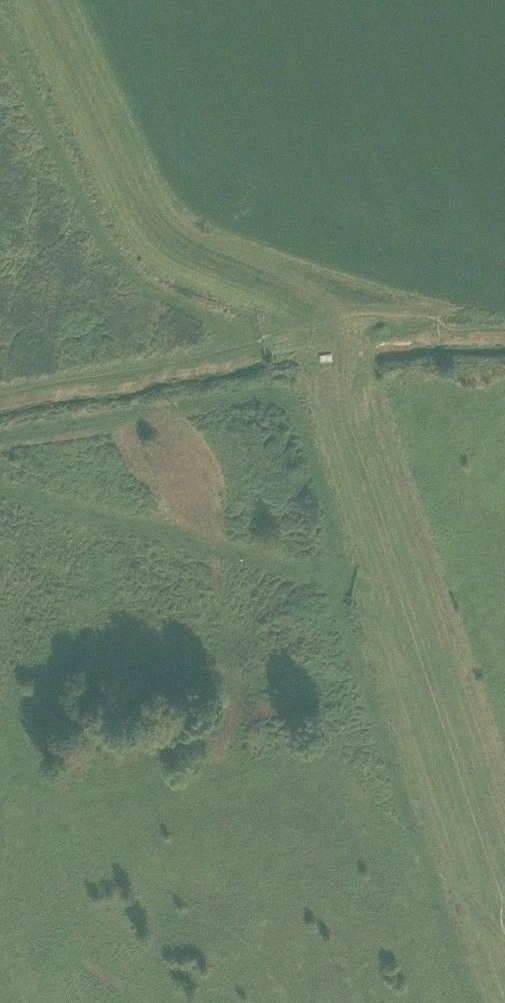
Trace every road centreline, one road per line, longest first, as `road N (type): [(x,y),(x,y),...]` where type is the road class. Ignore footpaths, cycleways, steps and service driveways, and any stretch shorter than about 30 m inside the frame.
road 1 (track): [(504,893),(341,396),(340,348),(276,297),(155,237),(37,0)]
road 2 (track): [(504,329),(346,311),(0,392)]
road 3 (track): [(504,935),(466,887),(356,578)]

